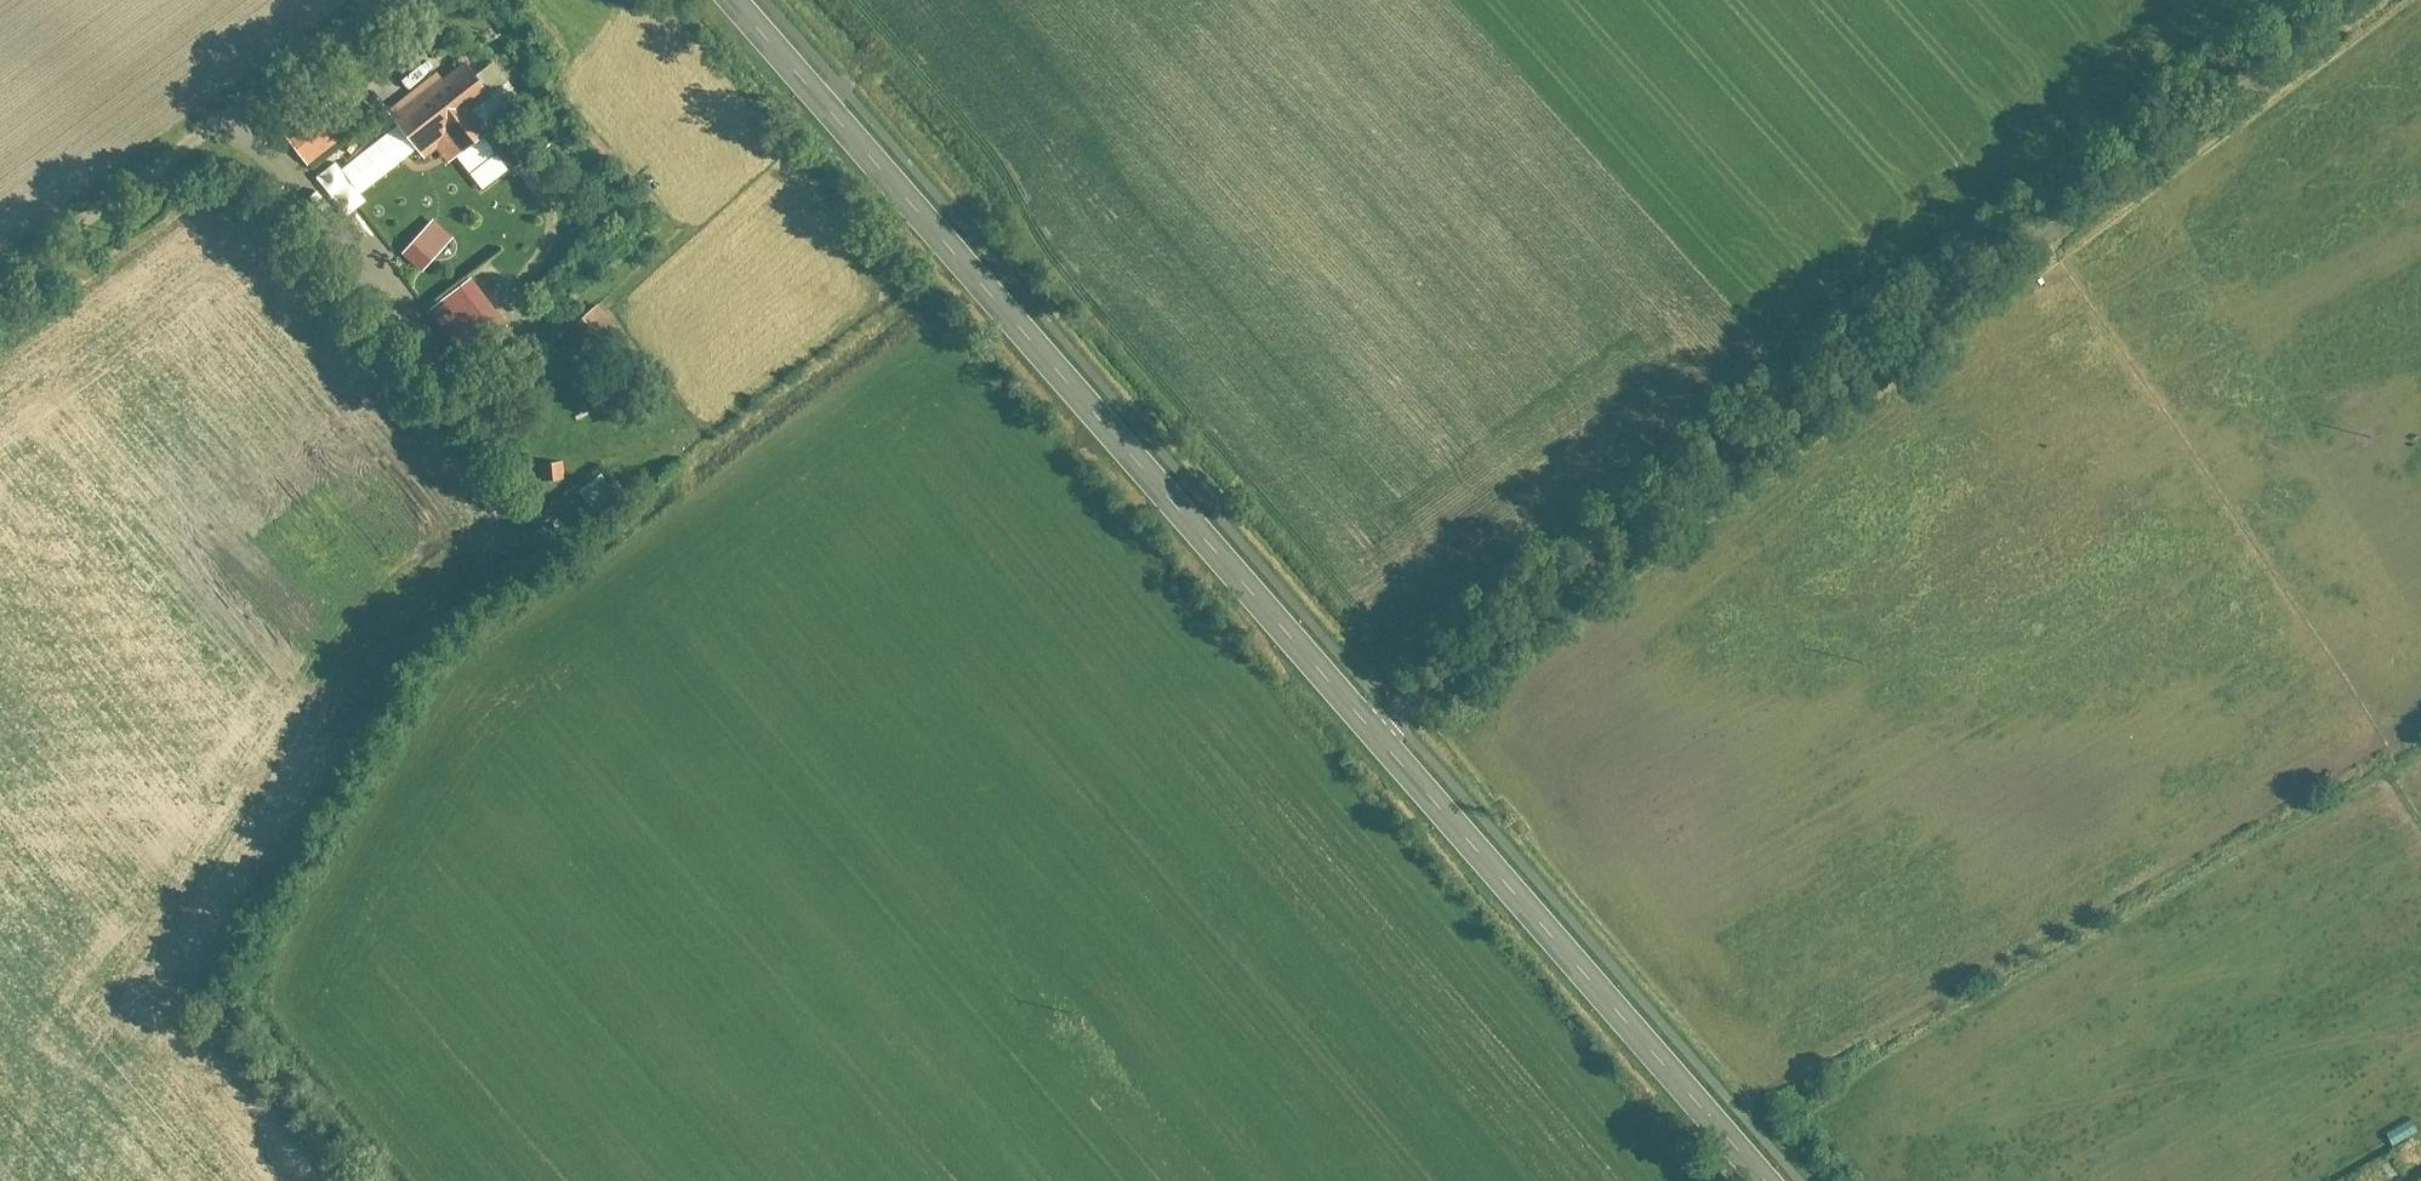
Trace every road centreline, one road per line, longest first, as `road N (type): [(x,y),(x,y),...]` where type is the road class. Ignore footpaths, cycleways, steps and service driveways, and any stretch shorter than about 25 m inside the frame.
road 1 (unclassified): [(1377,733),(2372,0)]
road 2 (tertiary): [(735,0),(1377,733)]
road 3 (tertiary): [(1377,733),(1766,1180)]
road 4 (unclassified): [(0,284),(389,0)]

